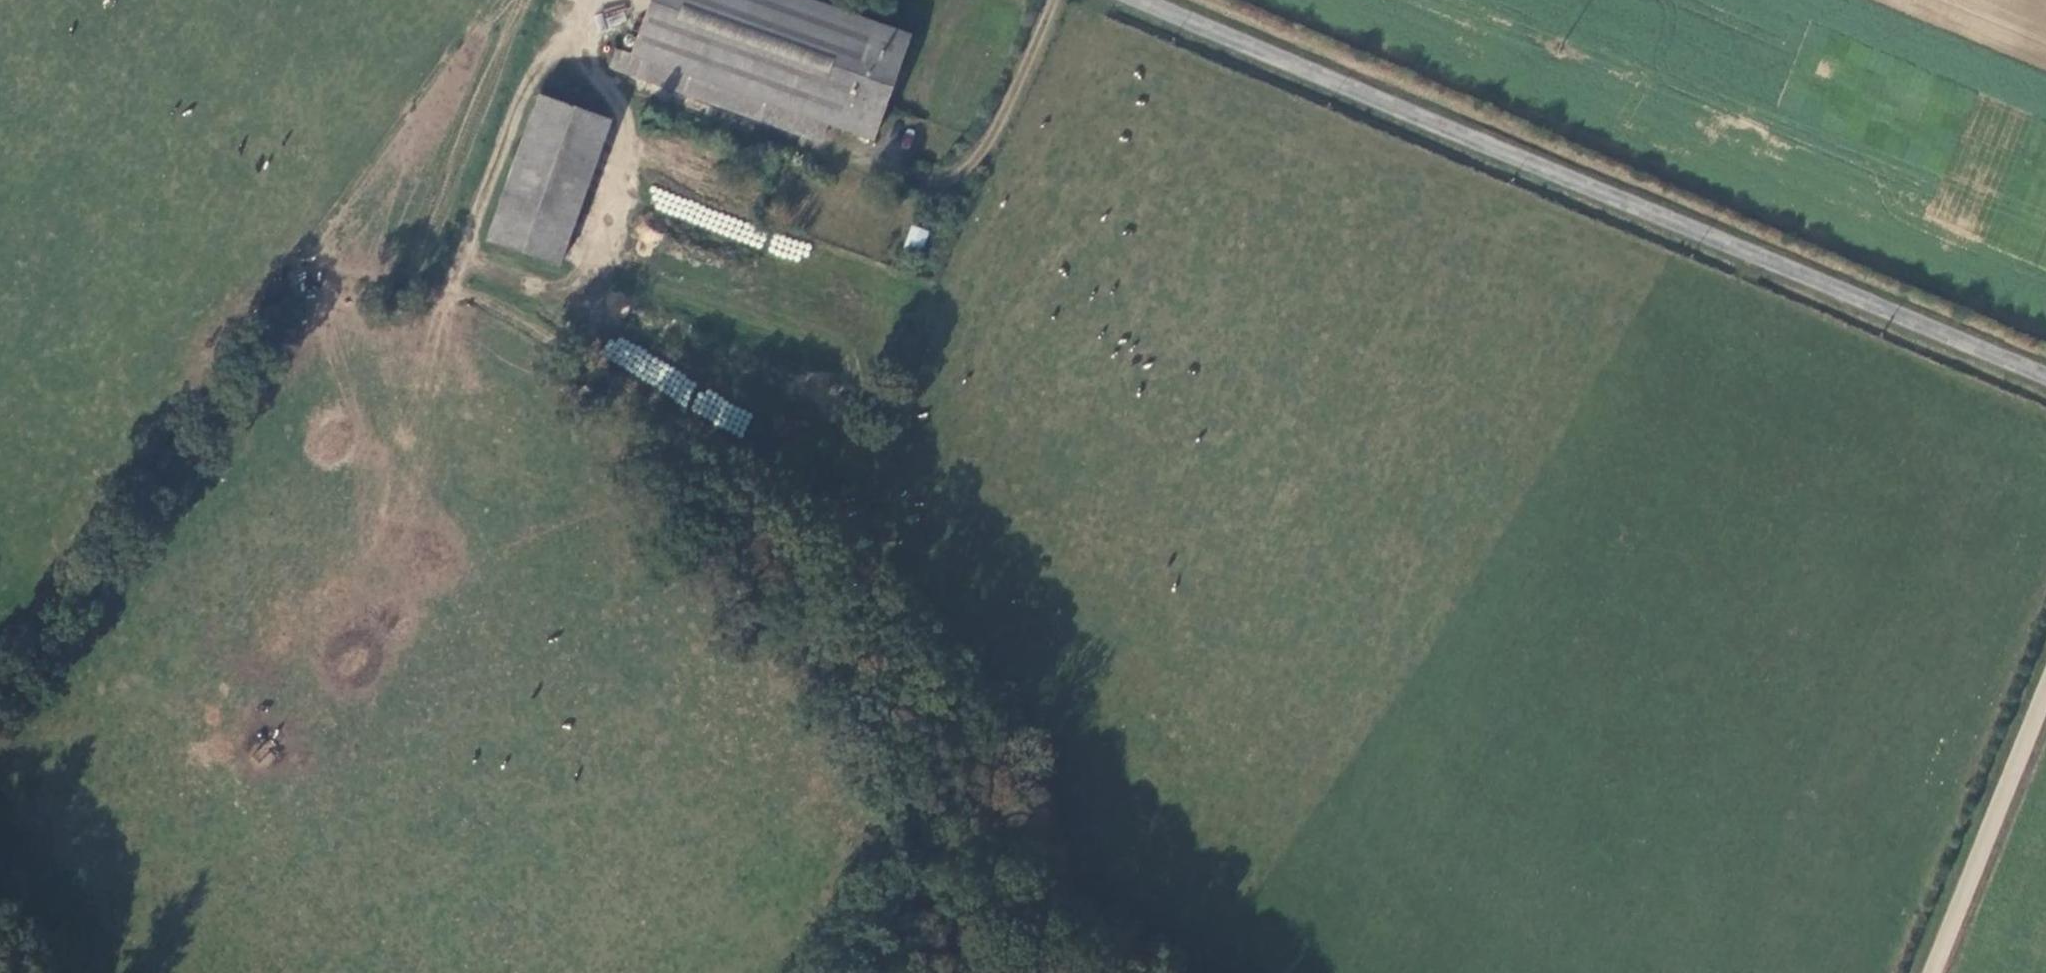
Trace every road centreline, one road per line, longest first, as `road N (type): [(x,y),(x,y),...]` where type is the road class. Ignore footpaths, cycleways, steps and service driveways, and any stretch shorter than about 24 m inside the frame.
road 1 (unclassified): [(2045,374),(1134,0)]
road 2 (unclassified): [(2045,684),(1928,972)]

